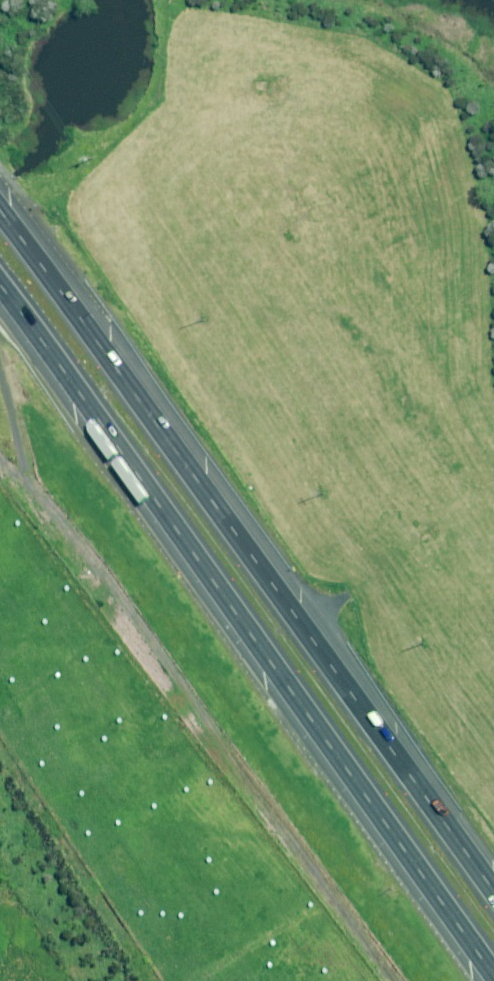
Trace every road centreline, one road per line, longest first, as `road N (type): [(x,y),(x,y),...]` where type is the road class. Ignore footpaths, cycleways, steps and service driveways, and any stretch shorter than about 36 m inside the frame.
road 1 (motorway): [(493,973),(0,289)]
road 2 (motorway): [(0,216),(493,897)]

